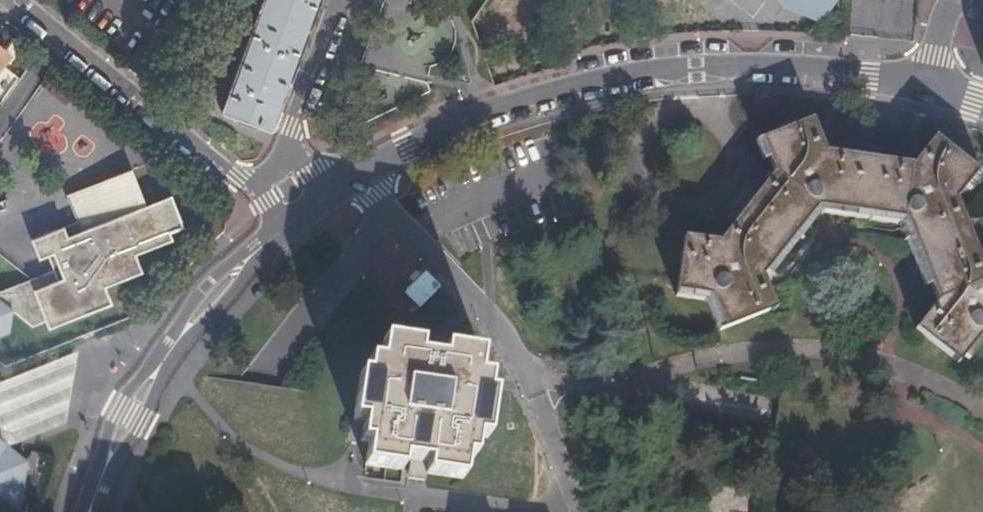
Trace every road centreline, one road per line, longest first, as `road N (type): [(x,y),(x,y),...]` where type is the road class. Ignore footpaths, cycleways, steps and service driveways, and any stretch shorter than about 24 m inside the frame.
road 1 (residential): [(329,191),(430,134),(638,74),(768,67),(930,82)]
road 2 (residential): [(254,193),(16,0)]
road 3 (residential): [(342,0),(286,148)]
road 4 (residential): [(253,252),(197,290),(169,349)]
road 5 (residential): [(169,349),(218,306),(253,252)]

